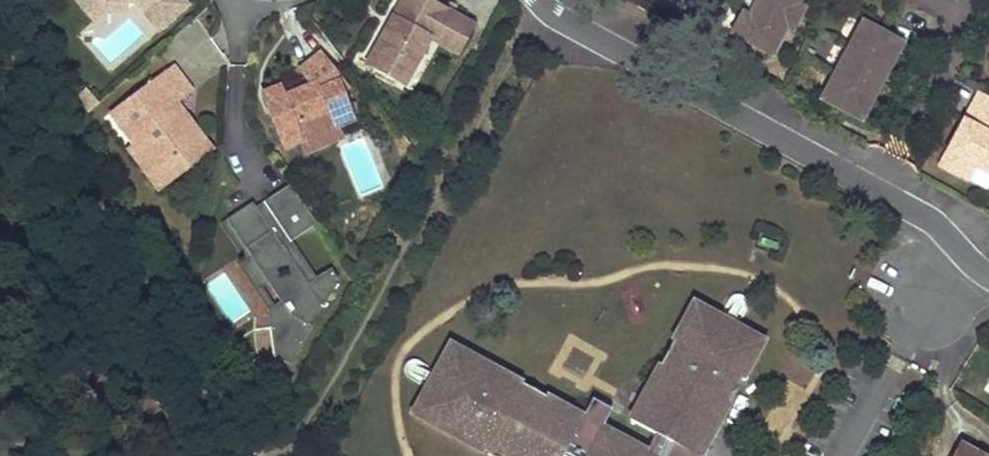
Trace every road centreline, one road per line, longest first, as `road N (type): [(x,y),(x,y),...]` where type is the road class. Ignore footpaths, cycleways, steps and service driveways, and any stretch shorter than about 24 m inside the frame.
road 1 (residential): [(988,274),(938,225),(564,23),(542,0)]

